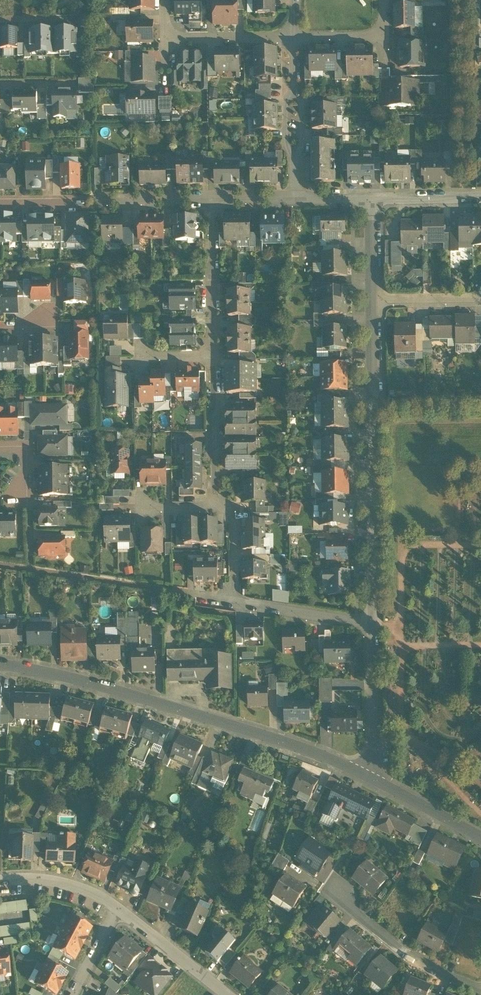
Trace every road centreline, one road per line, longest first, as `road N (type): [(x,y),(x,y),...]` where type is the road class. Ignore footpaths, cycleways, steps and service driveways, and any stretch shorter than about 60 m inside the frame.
road 1 (residential): [(367,776),(123,693),(0,664)]
road 2 (residential): [(376,303),(371,624)]
road 3 (residential): [(480,990),(403,955),(332,891)]
road 4 (residential): [(294,37),(165,38),(165,0)]
road 5 (residential): [(295,201),(294,37)]
road 6 (residential): [(212,356),(212,201)]
road 7 (residential): [(0,447),(30,447),(32,570)]
road 8 (residential): [(216,508),(212,356)]
road 9 (residential): [(371,624),(367,776)]
road 10 (residential): [(371,624),(233,602)]
road 11 (residential): [(119,907),(226,994)]
road 12 (residential): [(480,839),(367,776)]
road 13 (residential): [(0,881),(61,883),(119,907)]

